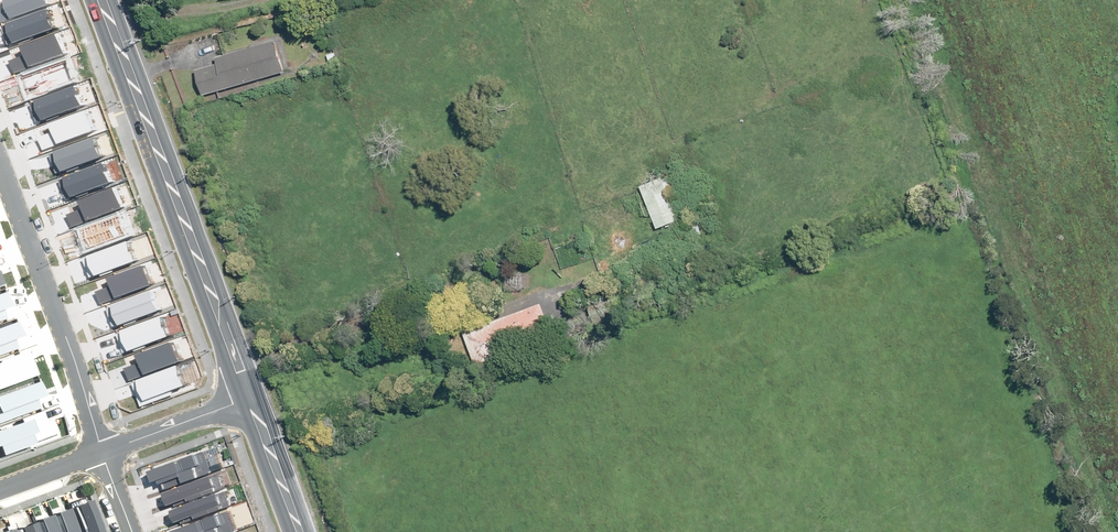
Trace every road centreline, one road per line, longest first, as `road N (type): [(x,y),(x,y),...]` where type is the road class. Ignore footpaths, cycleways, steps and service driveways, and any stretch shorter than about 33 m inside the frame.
road 1 (secondary): [(100,0),(246,393)]
road 2 (residential): [(0,168),(103,447)]
road 3 (residential): [(246,393),(103,447)]
road 4 (secondary): [(246,393),(298,531)]

